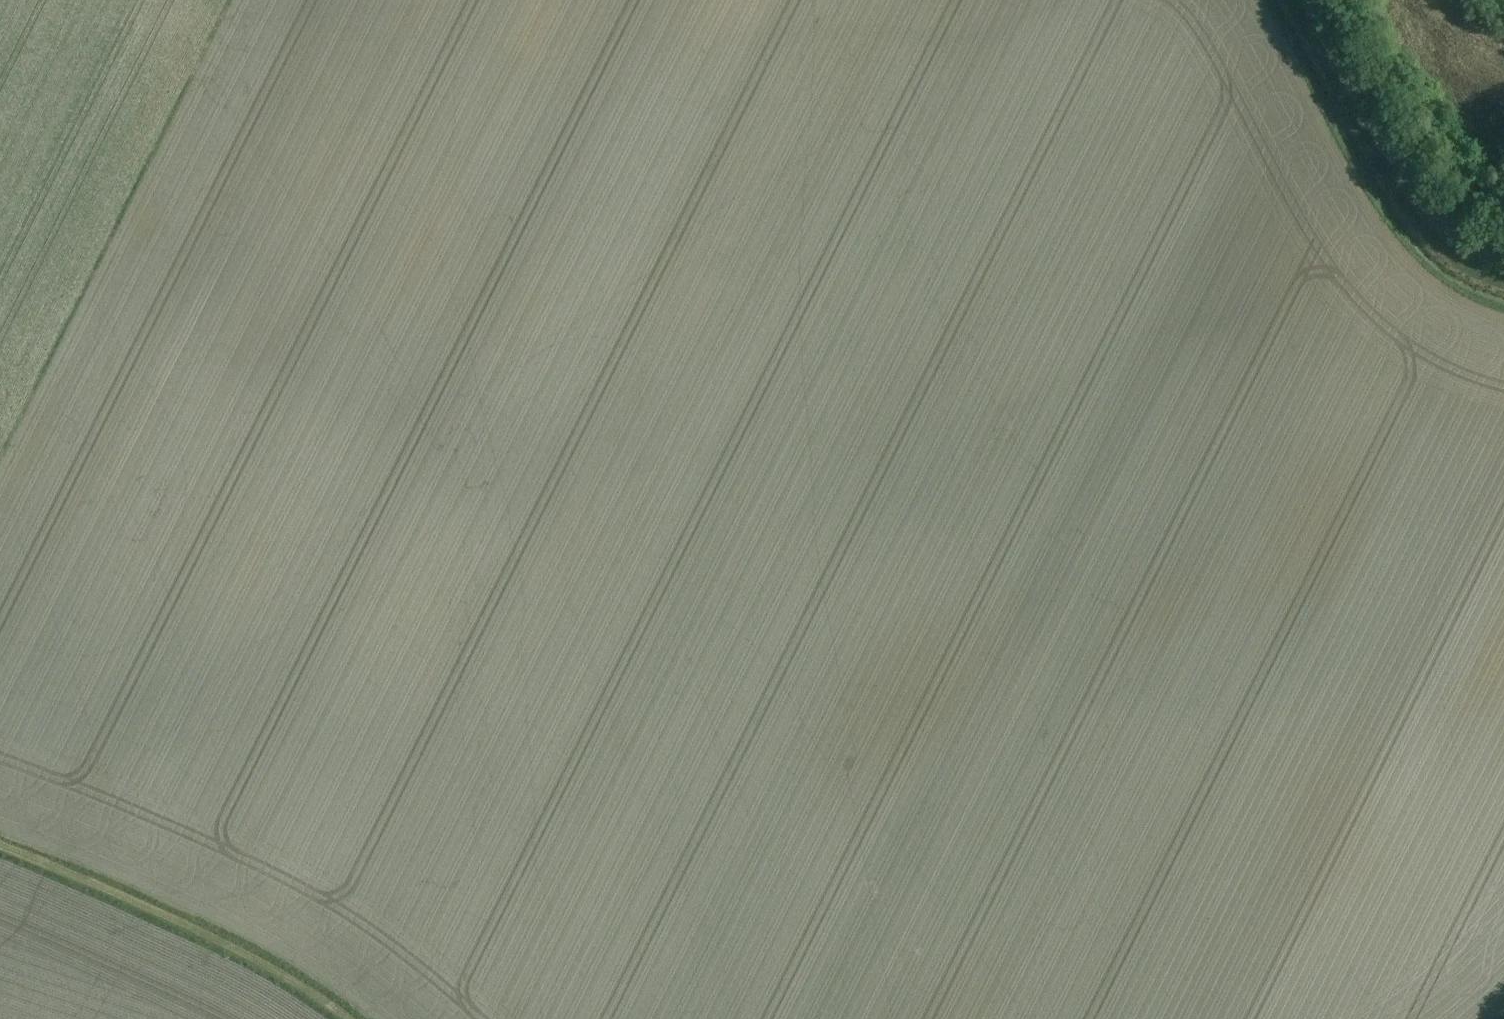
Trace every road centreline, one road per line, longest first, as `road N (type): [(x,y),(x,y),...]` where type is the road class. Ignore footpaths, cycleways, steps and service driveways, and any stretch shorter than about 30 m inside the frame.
road 1 (track): [(0,845),(232,942),(352,1018)]
road 2 (unclassified): [(1503,259),(1474,247),(1427,203),(1310,0)]

